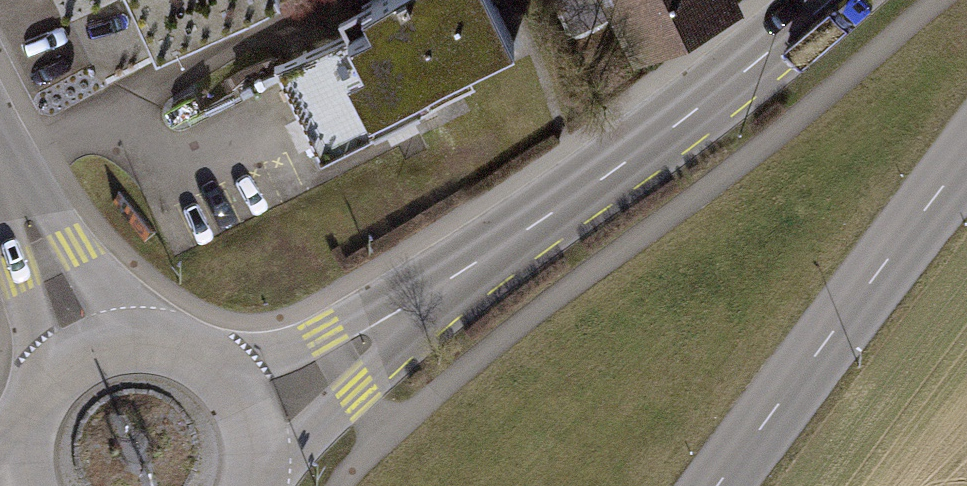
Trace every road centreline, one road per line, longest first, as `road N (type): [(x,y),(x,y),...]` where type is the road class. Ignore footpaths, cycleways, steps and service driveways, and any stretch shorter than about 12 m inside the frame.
road 1 (secondary): [(252,411),(343,364),(827,0)]
road 2 (tertiary): [(966,158),(718,485)]
road 3 (residential): [(91,357),(0,151)]
road 4 (secondary): [(252,411),(200,358),(127,346),(91,357)]
road 5 (secondary): [(91,357),(43,402),(30,433),(30,485)]

